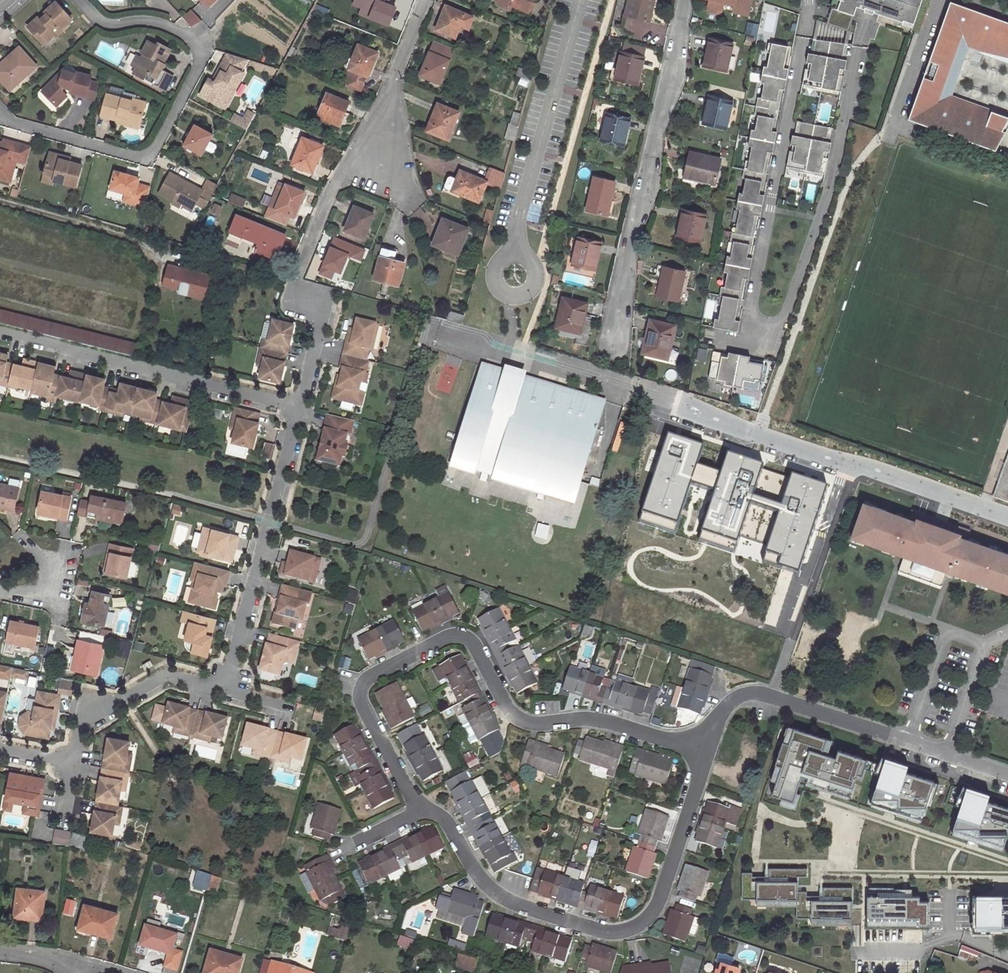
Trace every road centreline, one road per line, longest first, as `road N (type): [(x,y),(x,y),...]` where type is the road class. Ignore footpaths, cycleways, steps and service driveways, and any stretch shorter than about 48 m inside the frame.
road 1 (residential): [(857,47),(832,189),(778,324),(756,323),(750,312),(805,0)]
road 2 (residential): [(706,753),(599,720),(532,725),(511,715),(474,653),(453,645),(370,687),(365,707),(419,810)]
road 3 (residential): [(419,810),(445,819),(482,882),(508,901),(605,933),(638,927),(655,909),(706,753)]
road 4 (residential): [(0,116),(139,160),(160,152),(203,71),(201,51),(183,34),(156,26),(117,30),(101,22),(83,0)]
road 5 (residential): [(608,349),(682,0)]
road 6 (residential): [(1007,779),(756,699),(729,708),(706,753)]
road 7 (residential): [(298,410),(0,333)]
road 8 (residential): [(426,0),(300,275)]
road 9 (residential): [(226,689),(298,410)]
road 10 (residential): [(81,771),(92,716),(166,676),(226,689)]
road 11 (residential): [(298,410),(325,307),(302,301),(300,275)]

